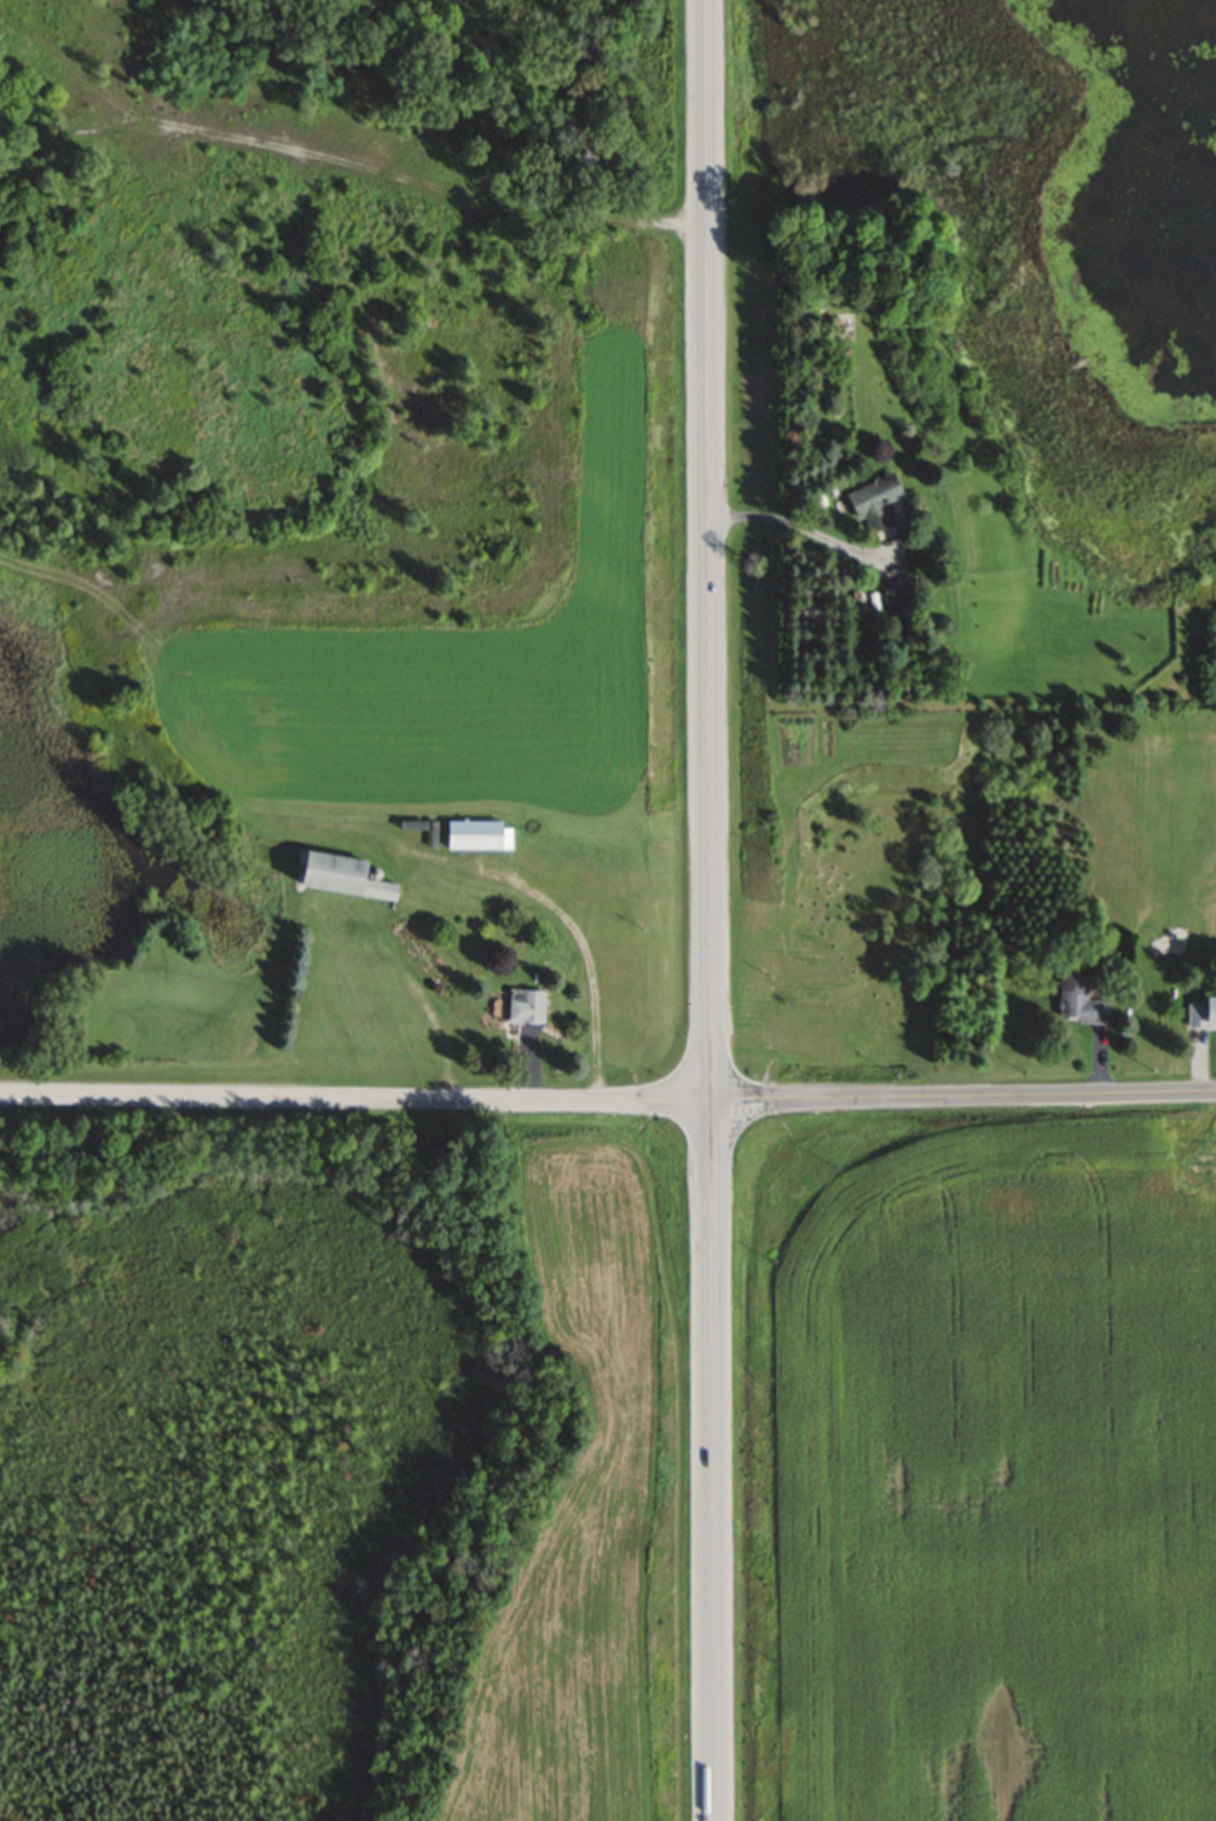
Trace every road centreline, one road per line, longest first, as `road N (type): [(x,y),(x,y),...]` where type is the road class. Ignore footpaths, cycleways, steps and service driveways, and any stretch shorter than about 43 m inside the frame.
road 1 (primary): [(713,1820),(702,0)]
road 2 (tertiary): [(0,1096),(1215,1094)]

